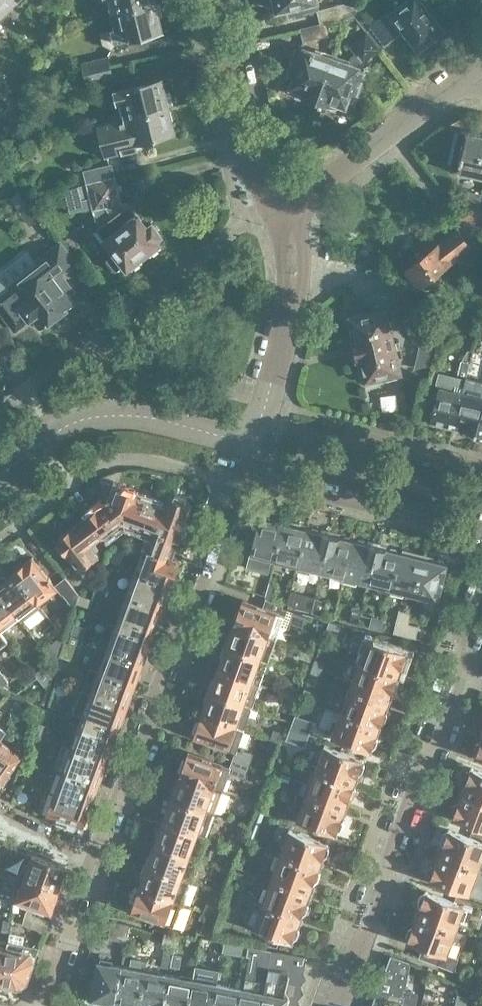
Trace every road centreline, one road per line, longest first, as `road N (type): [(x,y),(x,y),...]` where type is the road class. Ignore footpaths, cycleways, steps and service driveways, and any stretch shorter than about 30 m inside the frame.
road 1 (residential): [(339,1005),(481,597)]
road 2 (residential): [(97,857),(242,476)]
road 3 (residential): [(0,472),(48,434),(92,417),(154,419),(216,435),(256,429)]
road 4 (residential): [(479,68),(283,218)]
road 5 (residential): [(242,476),(481,535)]
road 6 (residential): [(283,218),(214,0)]
road 7 (residential): [(481,469),(261,417)]
road 8 (residential): [(283,218),(280,349),(261,417)]

